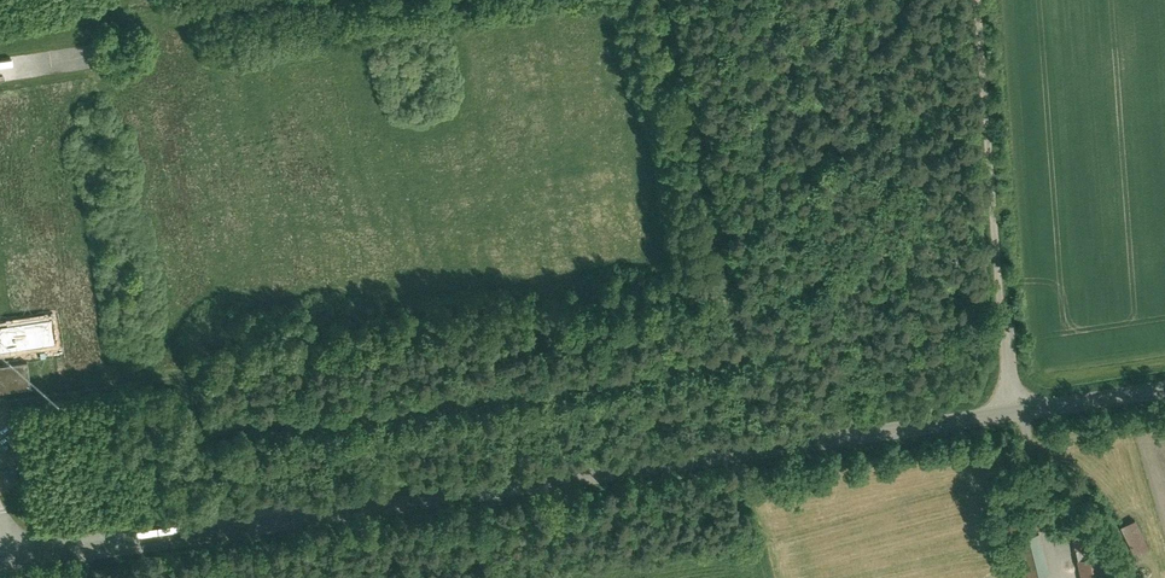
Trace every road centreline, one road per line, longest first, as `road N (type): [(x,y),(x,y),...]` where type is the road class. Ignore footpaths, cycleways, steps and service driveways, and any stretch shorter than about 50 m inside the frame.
road 1 (unclassified): [(1012,414),(0,563)]
road 2 (unclassified): [(976,0),(1012,414)]
road 3 (unclassified): [(1012,414),(1164,390)]

